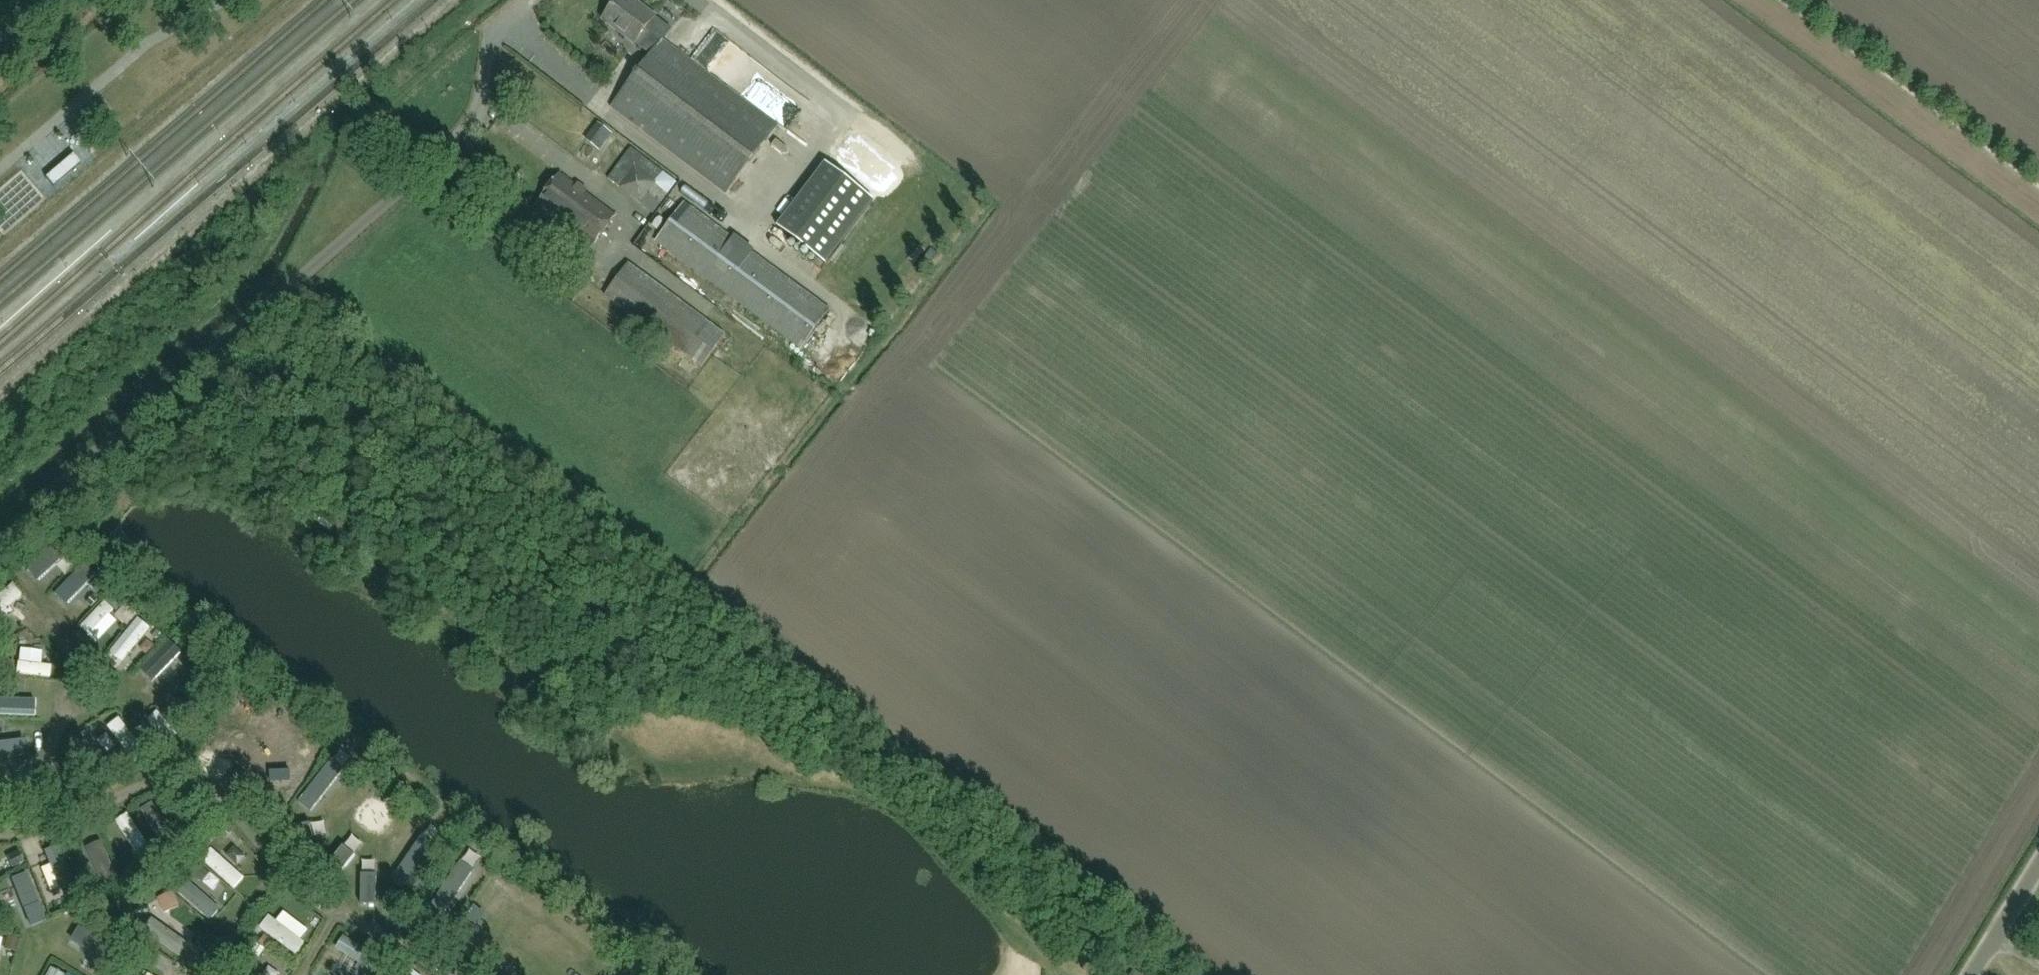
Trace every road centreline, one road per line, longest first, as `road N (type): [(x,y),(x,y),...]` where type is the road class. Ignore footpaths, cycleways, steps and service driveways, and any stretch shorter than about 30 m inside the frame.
road 1 (unclassified): [(0,527),(471,132),(483,56),(526,4)]
road 2 (track): [(2038,207),(1750,0)]

